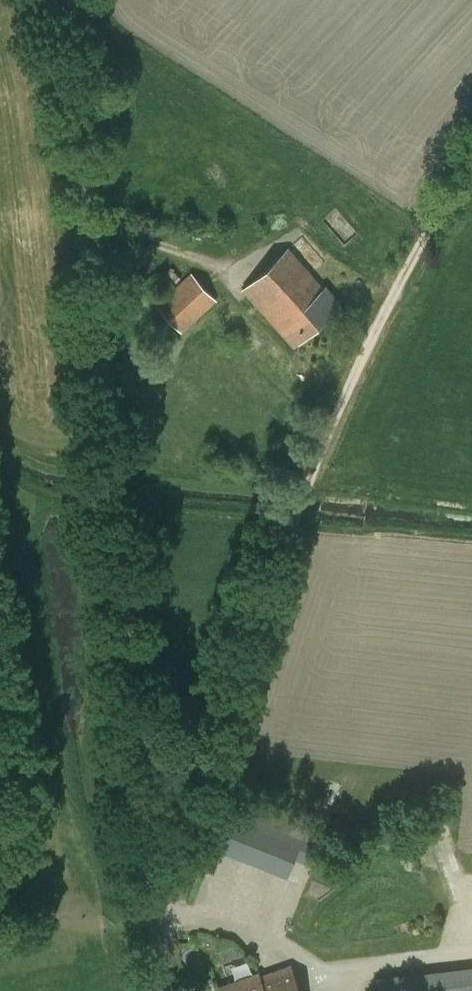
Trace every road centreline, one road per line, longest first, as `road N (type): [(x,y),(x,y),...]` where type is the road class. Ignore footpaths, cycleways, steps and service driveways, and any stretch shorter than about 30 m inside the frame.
road 1 (unclassified): [(167,990),(76,194),(44,0)]
road 2 (track): [(156,885),(189,845),(315,472),(439,206),(471,167)]

